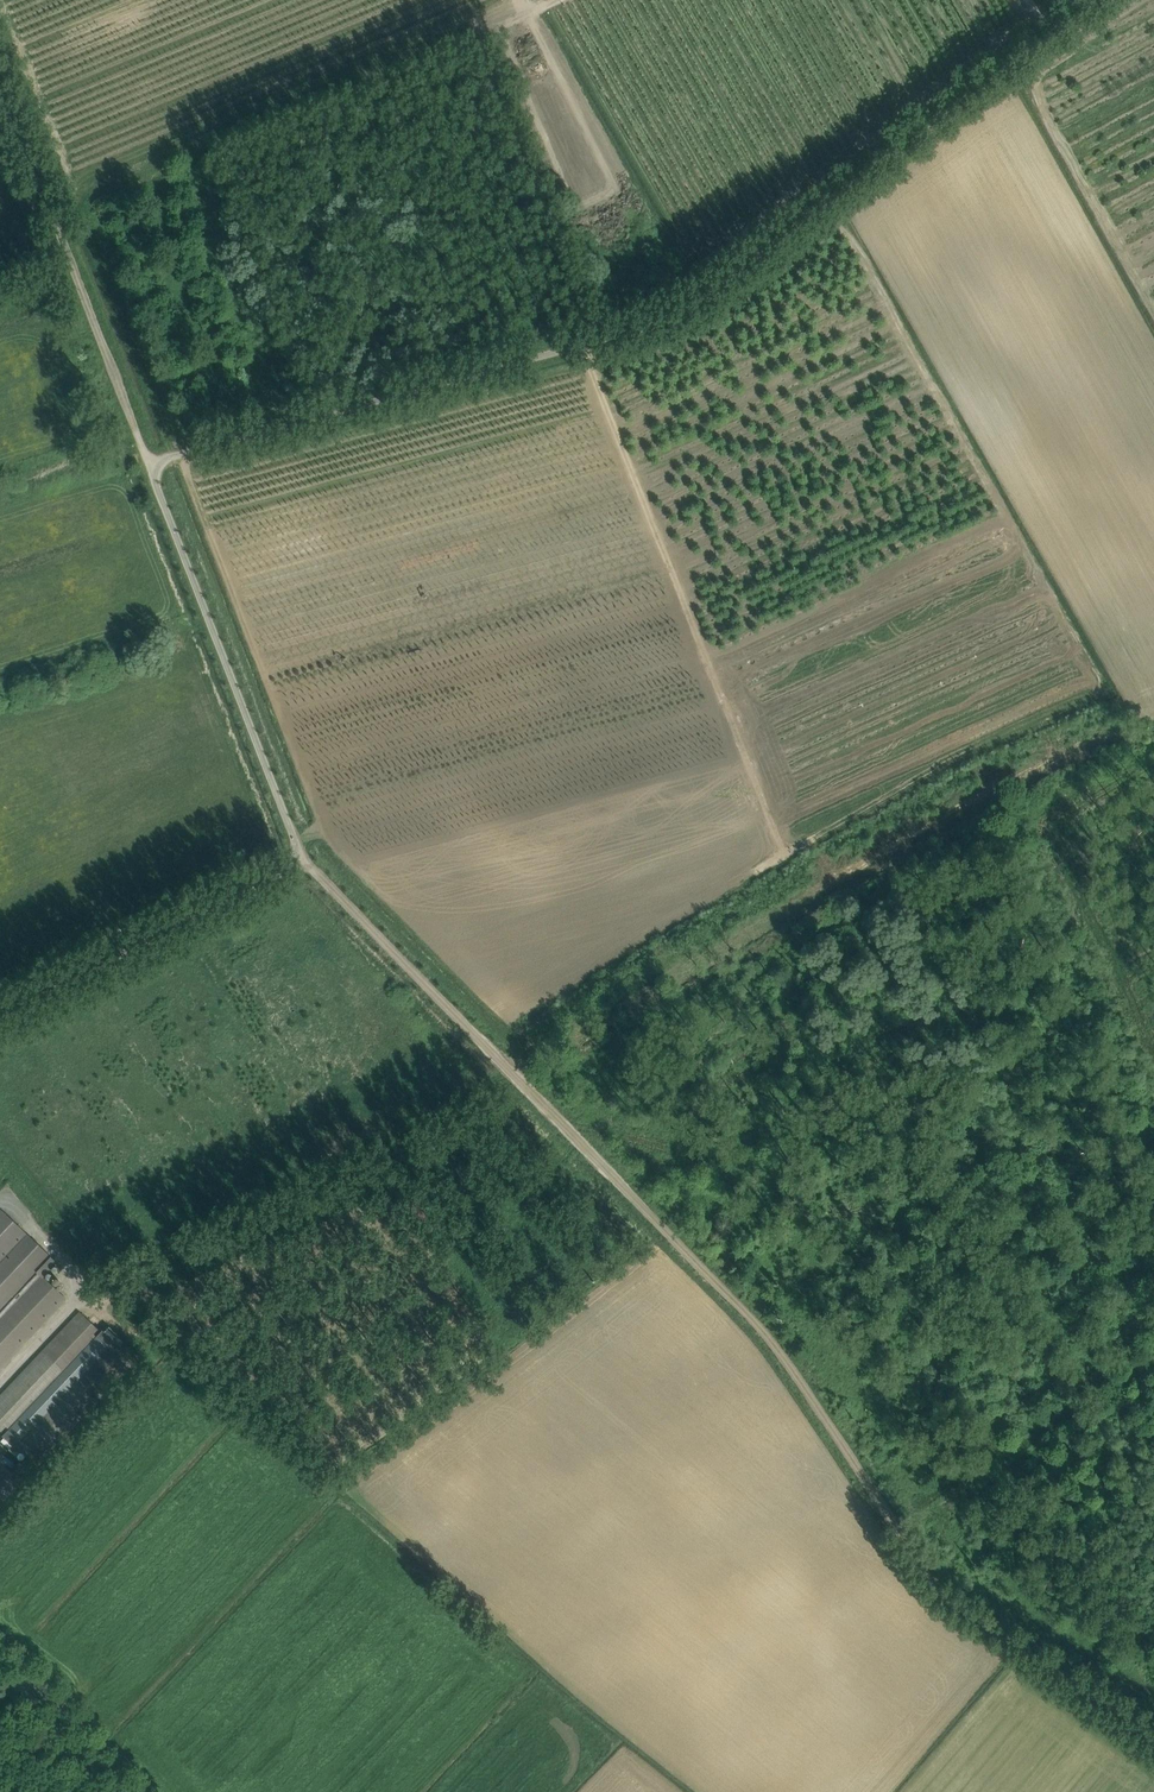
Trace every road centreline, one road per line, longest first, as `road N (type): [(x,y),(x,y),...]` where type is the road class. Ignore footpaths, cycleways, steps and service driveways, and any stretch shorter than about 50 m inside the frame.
road 1 (track): [(1153,1727),(942,1588),(788,1355),(301,861)]
road 2 (track): [(0,77),(148,464)]
road 3 (tertiary): [(132,1791),(50,1694),(0,1651)]

